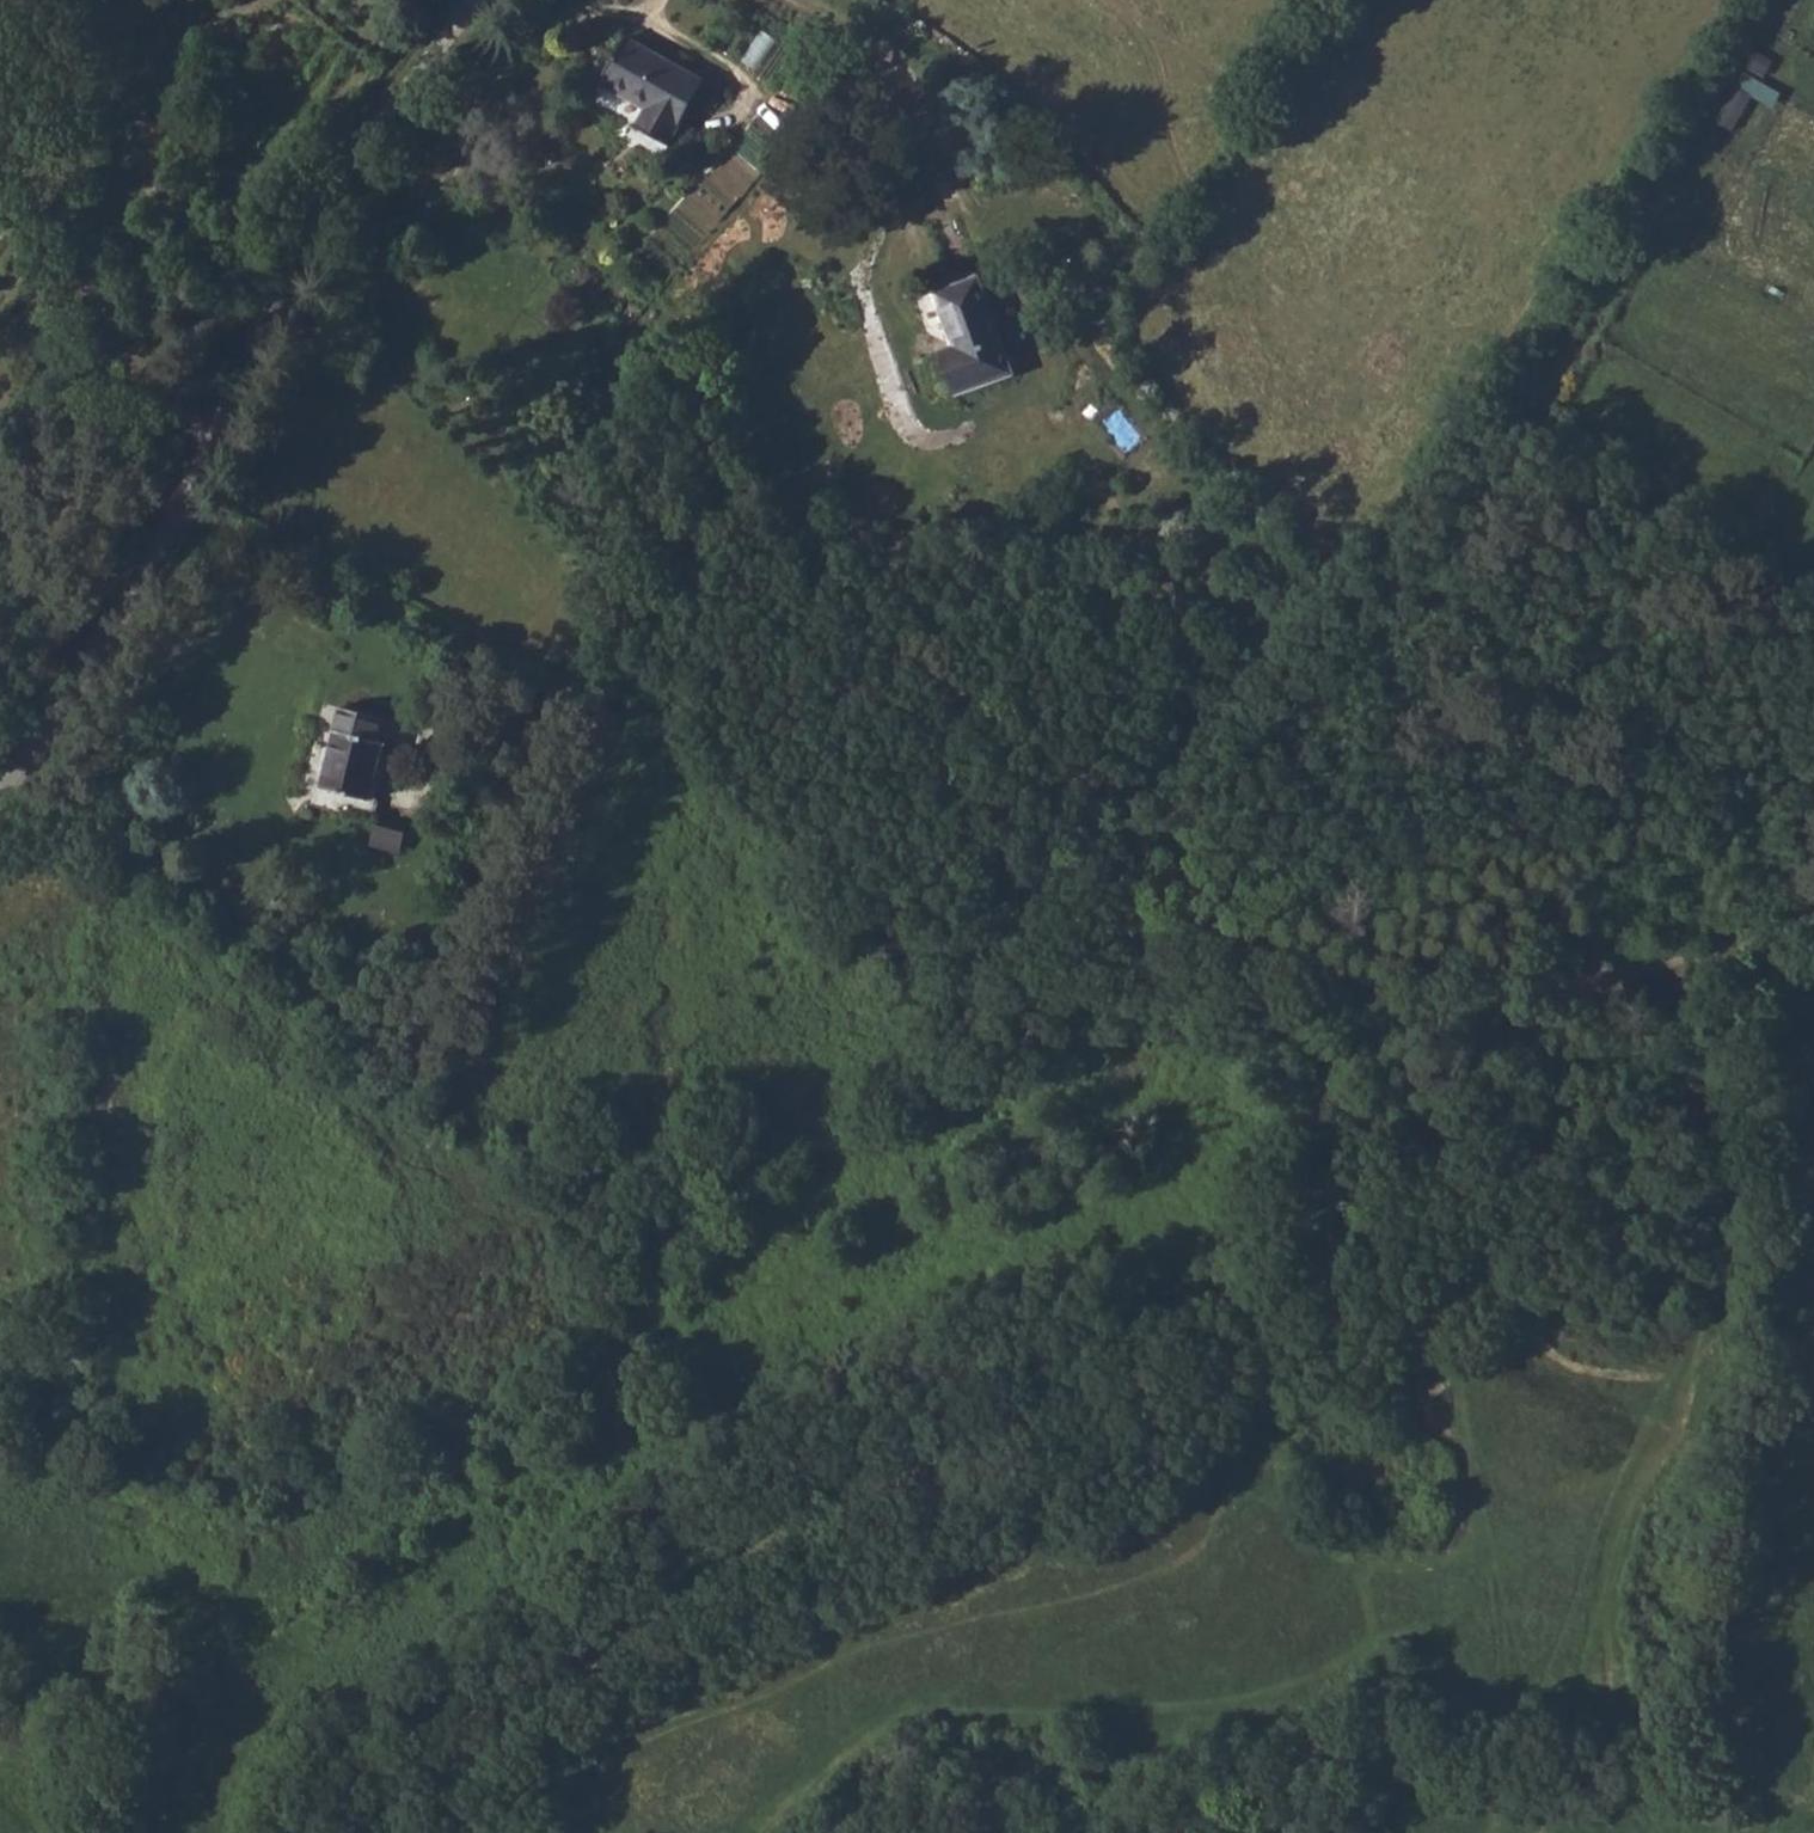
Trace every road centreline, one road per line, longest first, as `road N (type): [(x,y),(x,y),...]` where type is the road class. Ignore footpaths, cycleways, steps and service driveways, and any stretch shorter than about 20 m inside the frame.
road 1 (unclassified): [(485,0),(318,254),(172,565),(0,805)]

